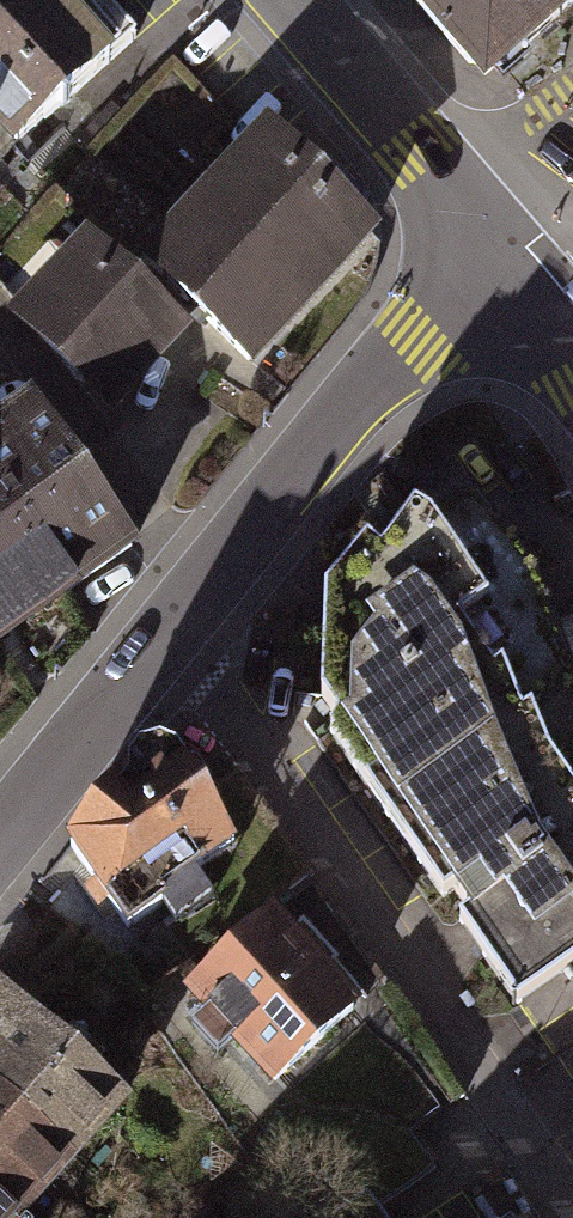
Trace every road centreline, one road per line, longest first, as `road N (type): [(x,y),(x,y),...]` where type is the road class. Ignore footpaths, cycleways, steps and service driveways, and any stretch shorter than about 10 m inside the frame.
road 1 (residential): [(572,1211),(177,630)]
road 2 (tertiary): [(177,630),(276,495),(391,359),(505,266)]
road 3 (tertiary): [(505,266),(420,149),(291,0)]
road 4 (tertiary): [(0,843),(177,630)]
road 5 (tertiary): [(572,367),(505,266)]

